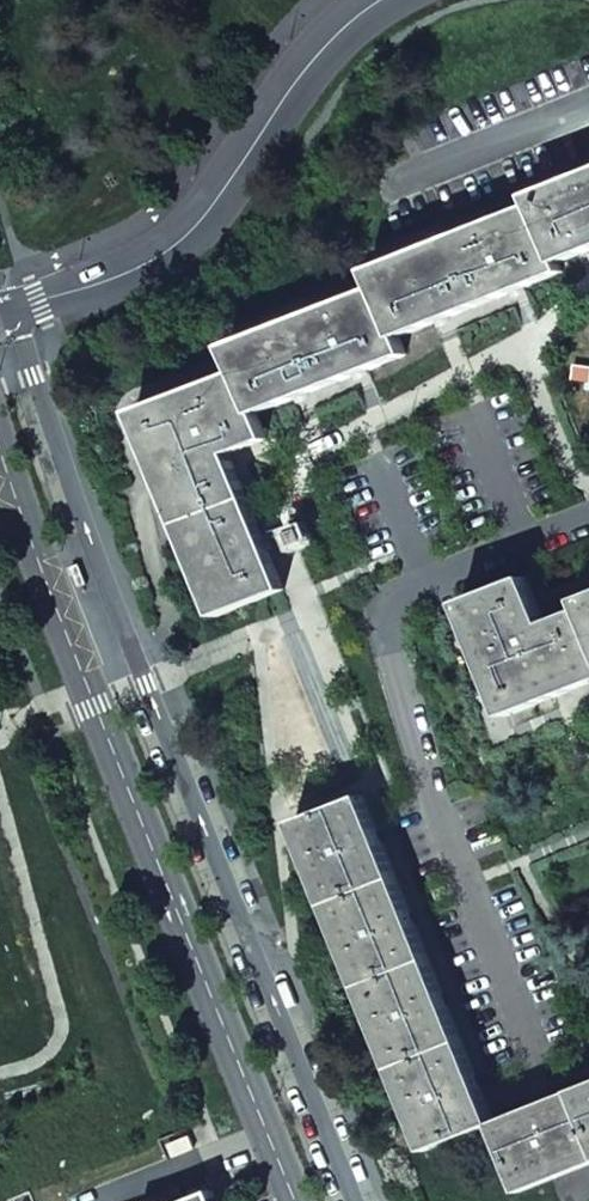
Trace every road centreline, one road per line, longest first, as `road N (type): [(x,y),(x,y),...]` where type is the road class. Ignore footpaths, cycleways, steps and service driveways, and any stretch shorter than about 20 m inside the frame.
road 1 (tertiary): [(0,447),(93,704),(296,1200)]
road 2 (residential): [(588,466),(575,450),(534,334),(370,417),(313,459),(304,494),(337,580),(376,610)]
road 3 (residential): [(376,0),(336,27),(225,182),(146,263),(0,317)]
road 4 (residential): [(376,610),(430,771),(440,827),(535,1064)]
road 5 (residential): [(588,519),(376,610)]

